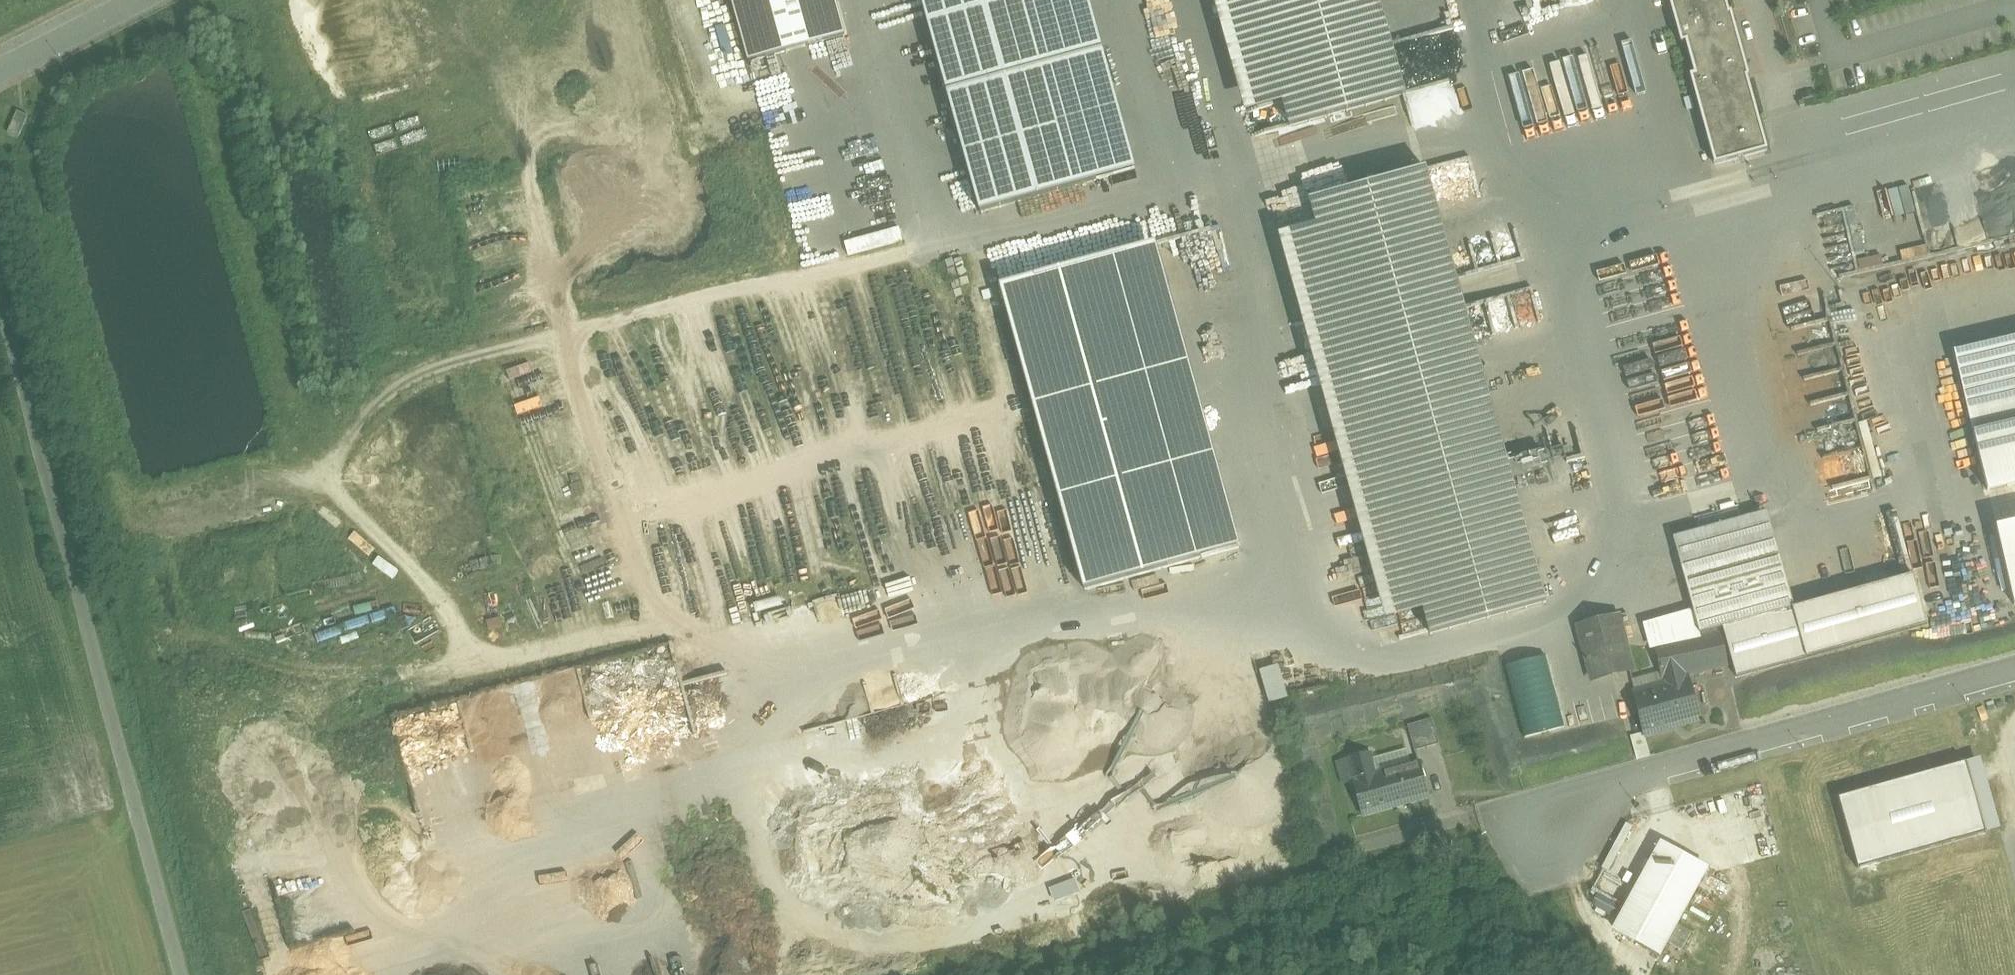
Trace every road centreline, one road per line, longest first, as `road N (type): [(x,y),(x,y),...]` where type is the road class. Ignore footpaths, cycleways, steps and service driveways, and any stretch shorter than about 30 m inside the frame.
road 1 (unclassified): [(0,279),(186,974)]
road 2 (unclassified): [(136,0),(0,70)]

